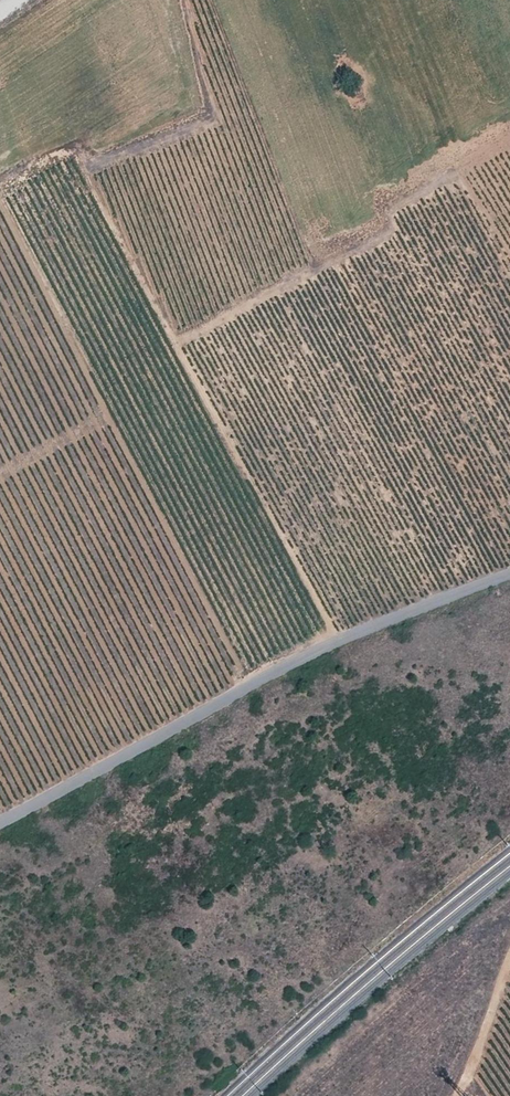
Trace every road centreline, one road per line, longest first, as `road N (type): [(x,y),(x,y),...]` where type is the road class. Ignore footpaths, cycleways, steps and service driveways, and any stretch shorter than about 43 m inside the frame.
road 1 (unclassified): [(0,821),(312,652),(509,575)]
road 2 (track): [(455,1095),(509,962)]

